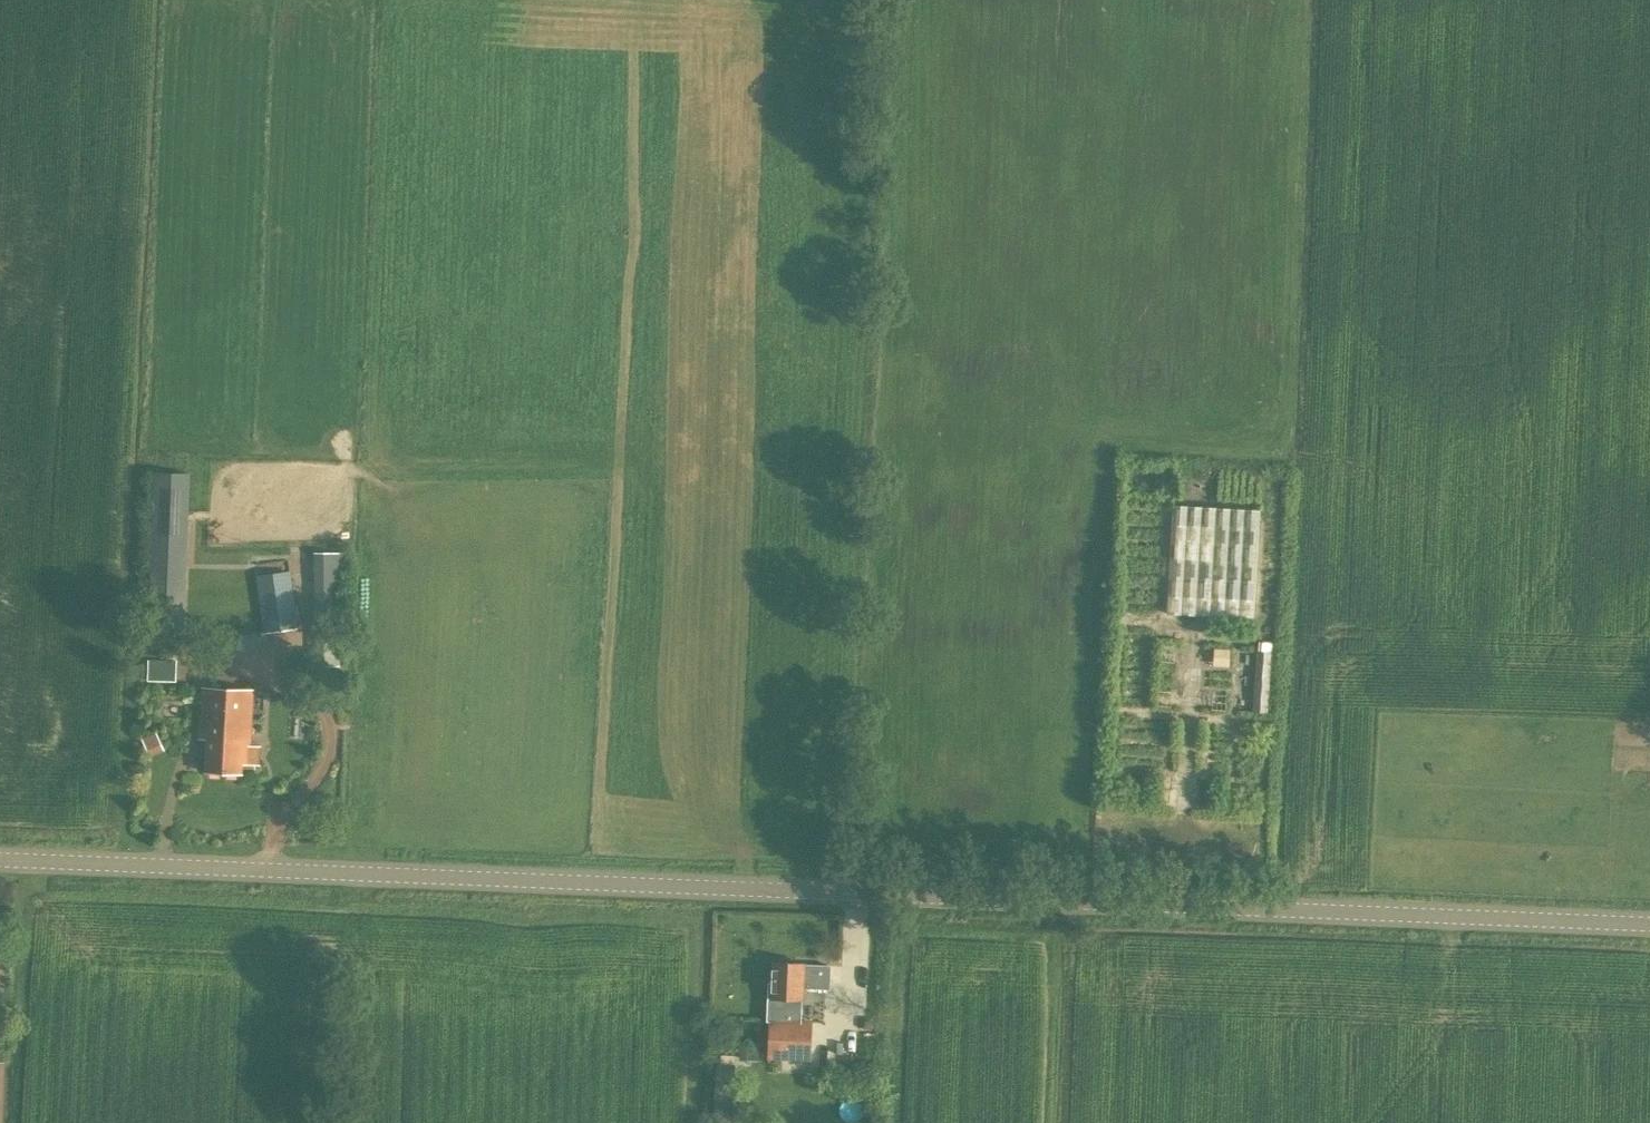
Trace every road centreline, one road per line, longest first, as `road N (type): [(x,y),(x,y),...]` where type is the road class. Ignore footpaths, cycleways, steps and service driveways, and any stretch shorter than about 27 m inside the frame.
road 1 (tertiary): [(1649,918),(0,855)]

